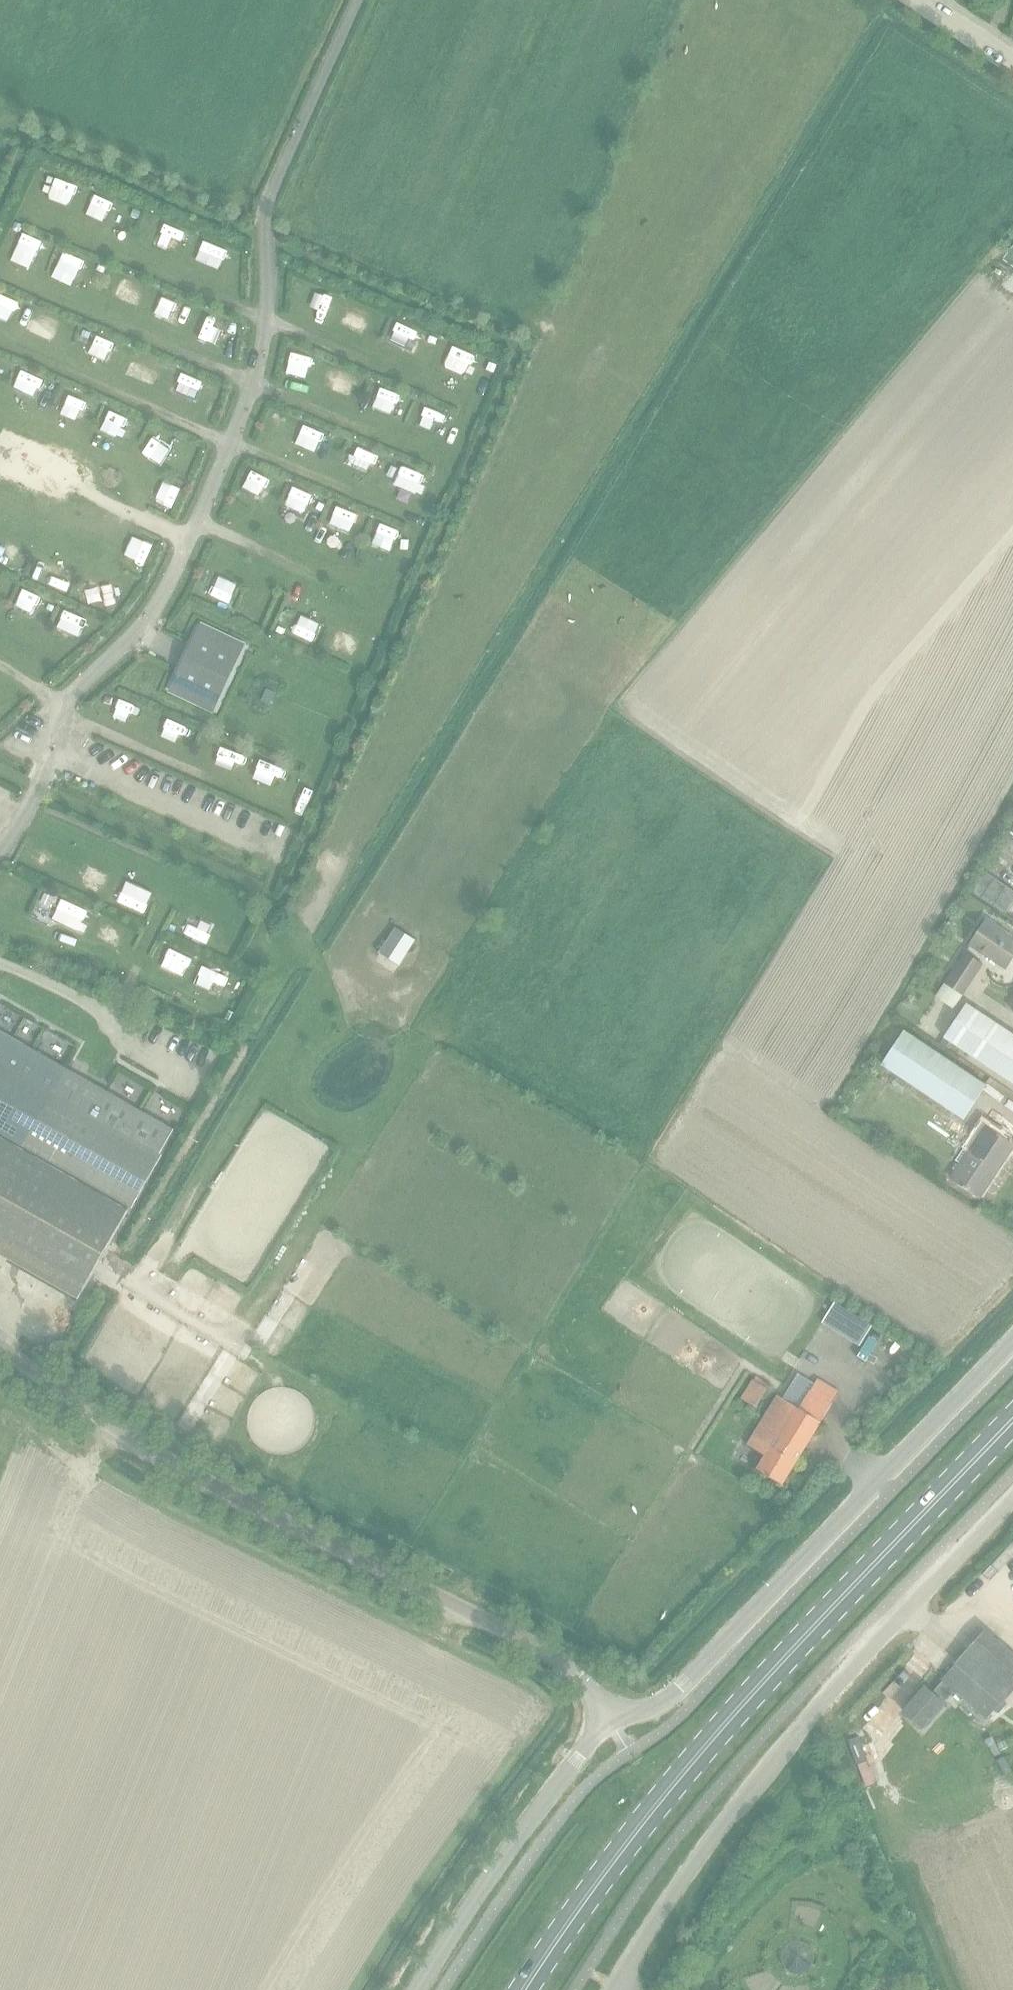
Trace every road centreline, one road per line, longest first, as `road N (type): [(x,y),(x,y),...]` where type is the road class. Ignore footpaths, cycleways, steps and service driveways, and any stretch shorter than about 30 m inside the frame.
road 1 (primary): [(1012,1423),(759,1686),(653,1812),(524,1989)]
road 2 (unclassified): [(609,1721),(544,1645),(202,1479),(0,1346)]
road 3 (unclassified): [(613,1989),(693,1861),(814,1708),(1012,1499)]
road 4 (unclassified): [(1012,1339),(680,1687),(657,1705),(609,1721)]
road 5 (unclassified): [(609,1721),(527,1824),(416,1989)]

